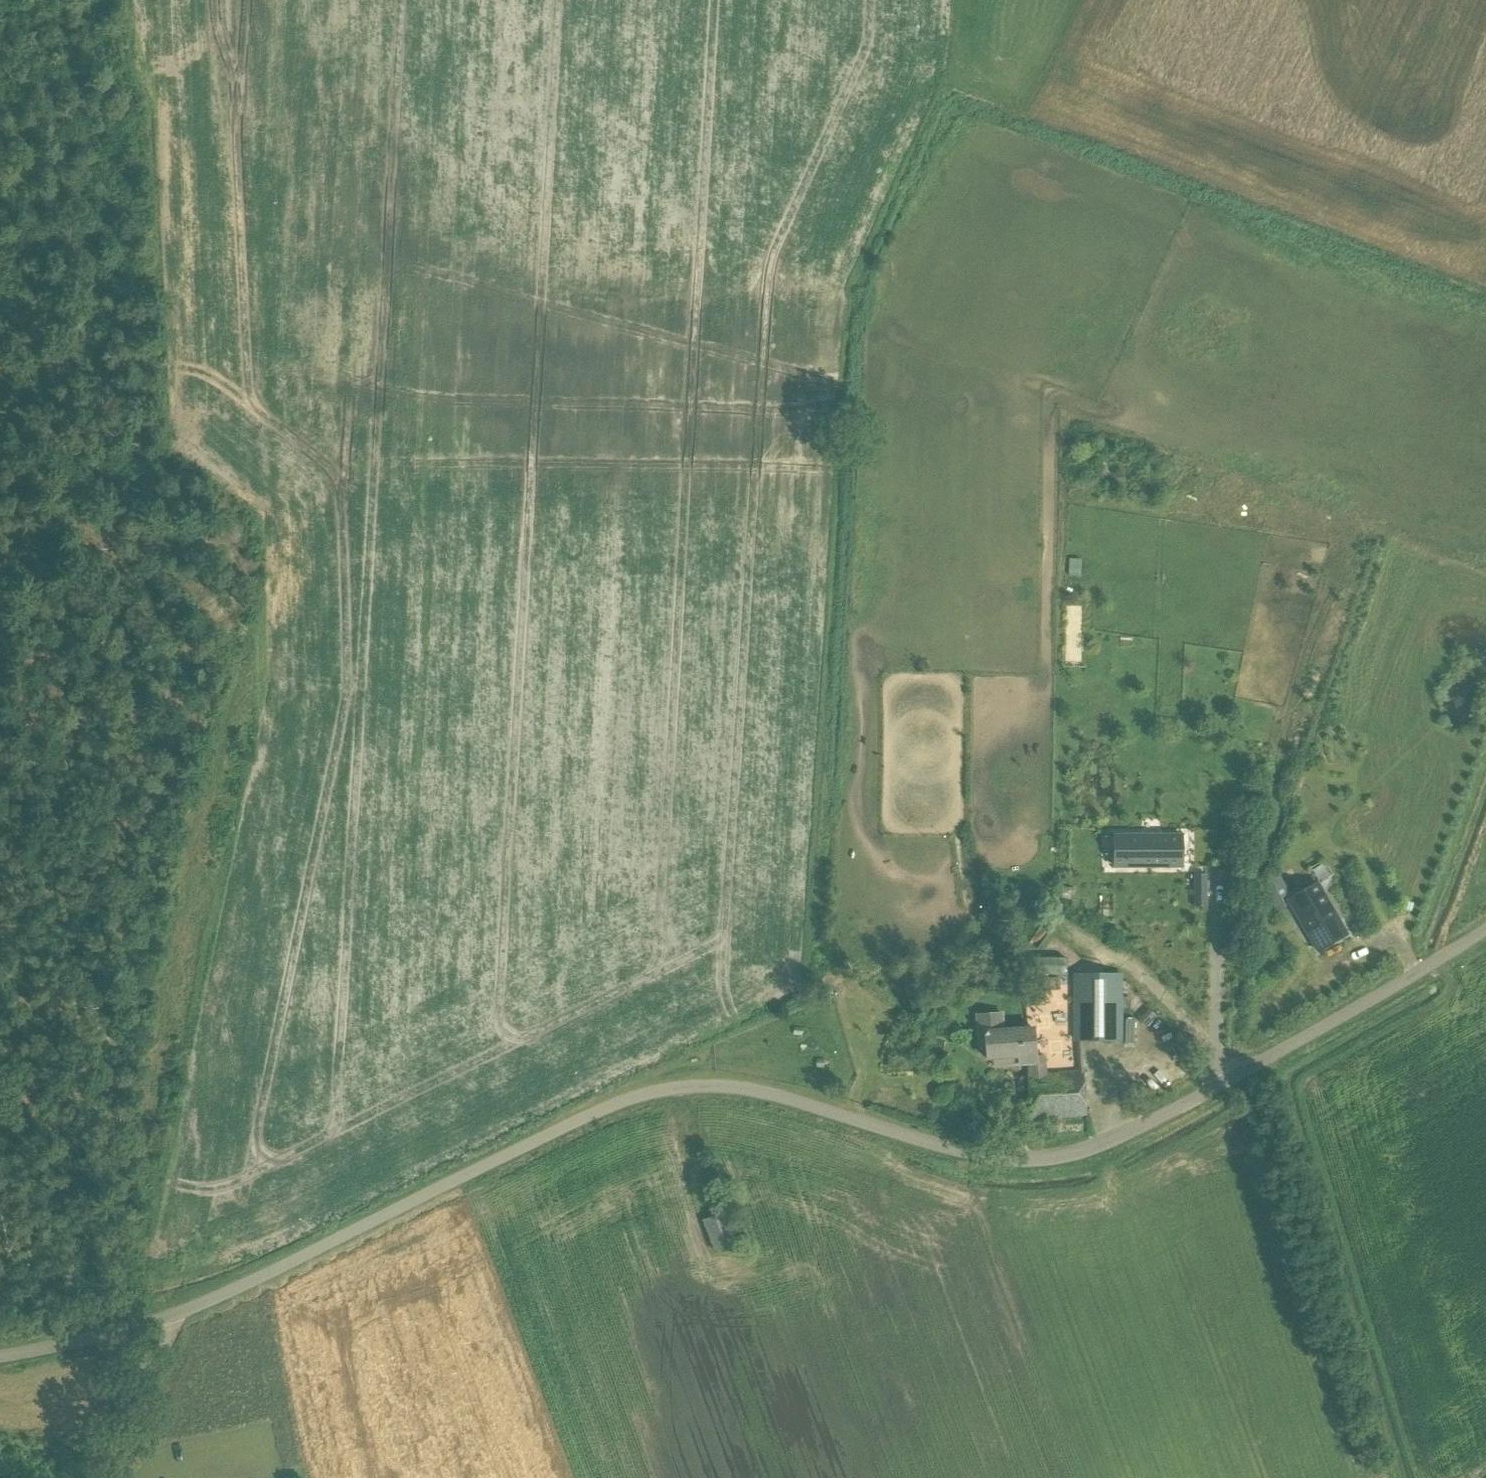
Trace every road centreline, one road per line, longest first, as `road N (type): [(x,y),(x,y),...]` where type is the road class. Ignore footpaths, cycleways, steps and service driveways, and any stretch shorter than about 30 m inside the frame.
road 1 (unclassified): [(0,1357),(69,1345),(215,1298),(635,1097),(686,1088),(748,1091),(953,1149),(1009,1159),(1077,1155),(1271,1057),(1485,929)]

